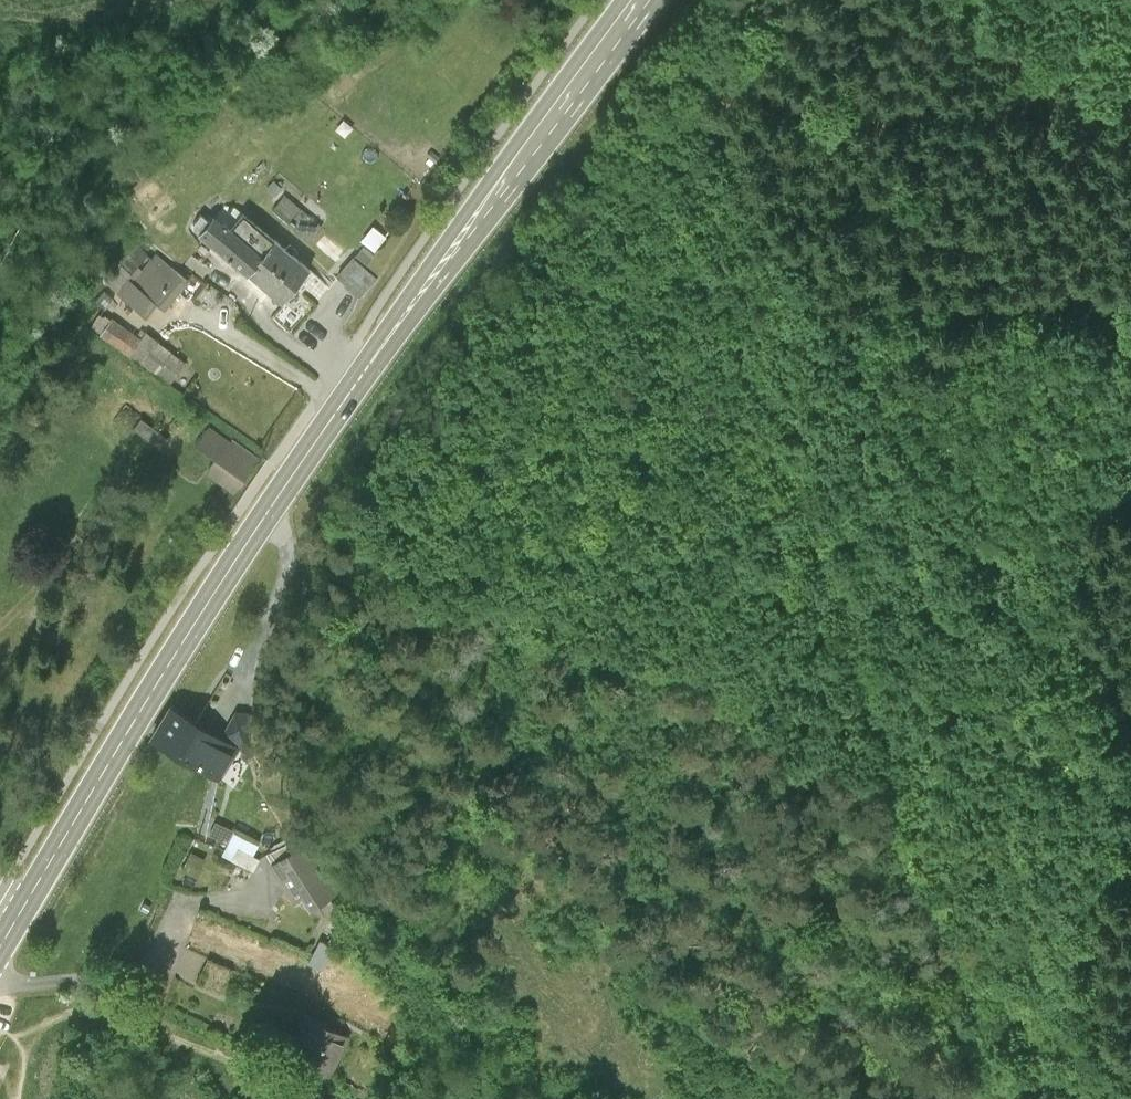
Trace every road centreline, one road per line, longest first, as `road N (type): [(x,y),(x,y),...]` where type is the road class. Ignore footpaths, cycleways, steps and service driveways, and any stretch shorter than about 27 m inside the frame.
road 1 (secondary): [(630,0),(305,455),(0,951)]
road 2 (track): [(918,443),(822,292),(813,266),(816,243),(936,84),(995,23),(996,0)]
road 3 (track): [(1130,699),(1074,642),(1027,619),(918,443)]
road 4 (track): [(918,443),(625,566)]
road 5 (track): [(1130,1058),(1100,998),(1099,956),(1106,893),(1130,829)]

